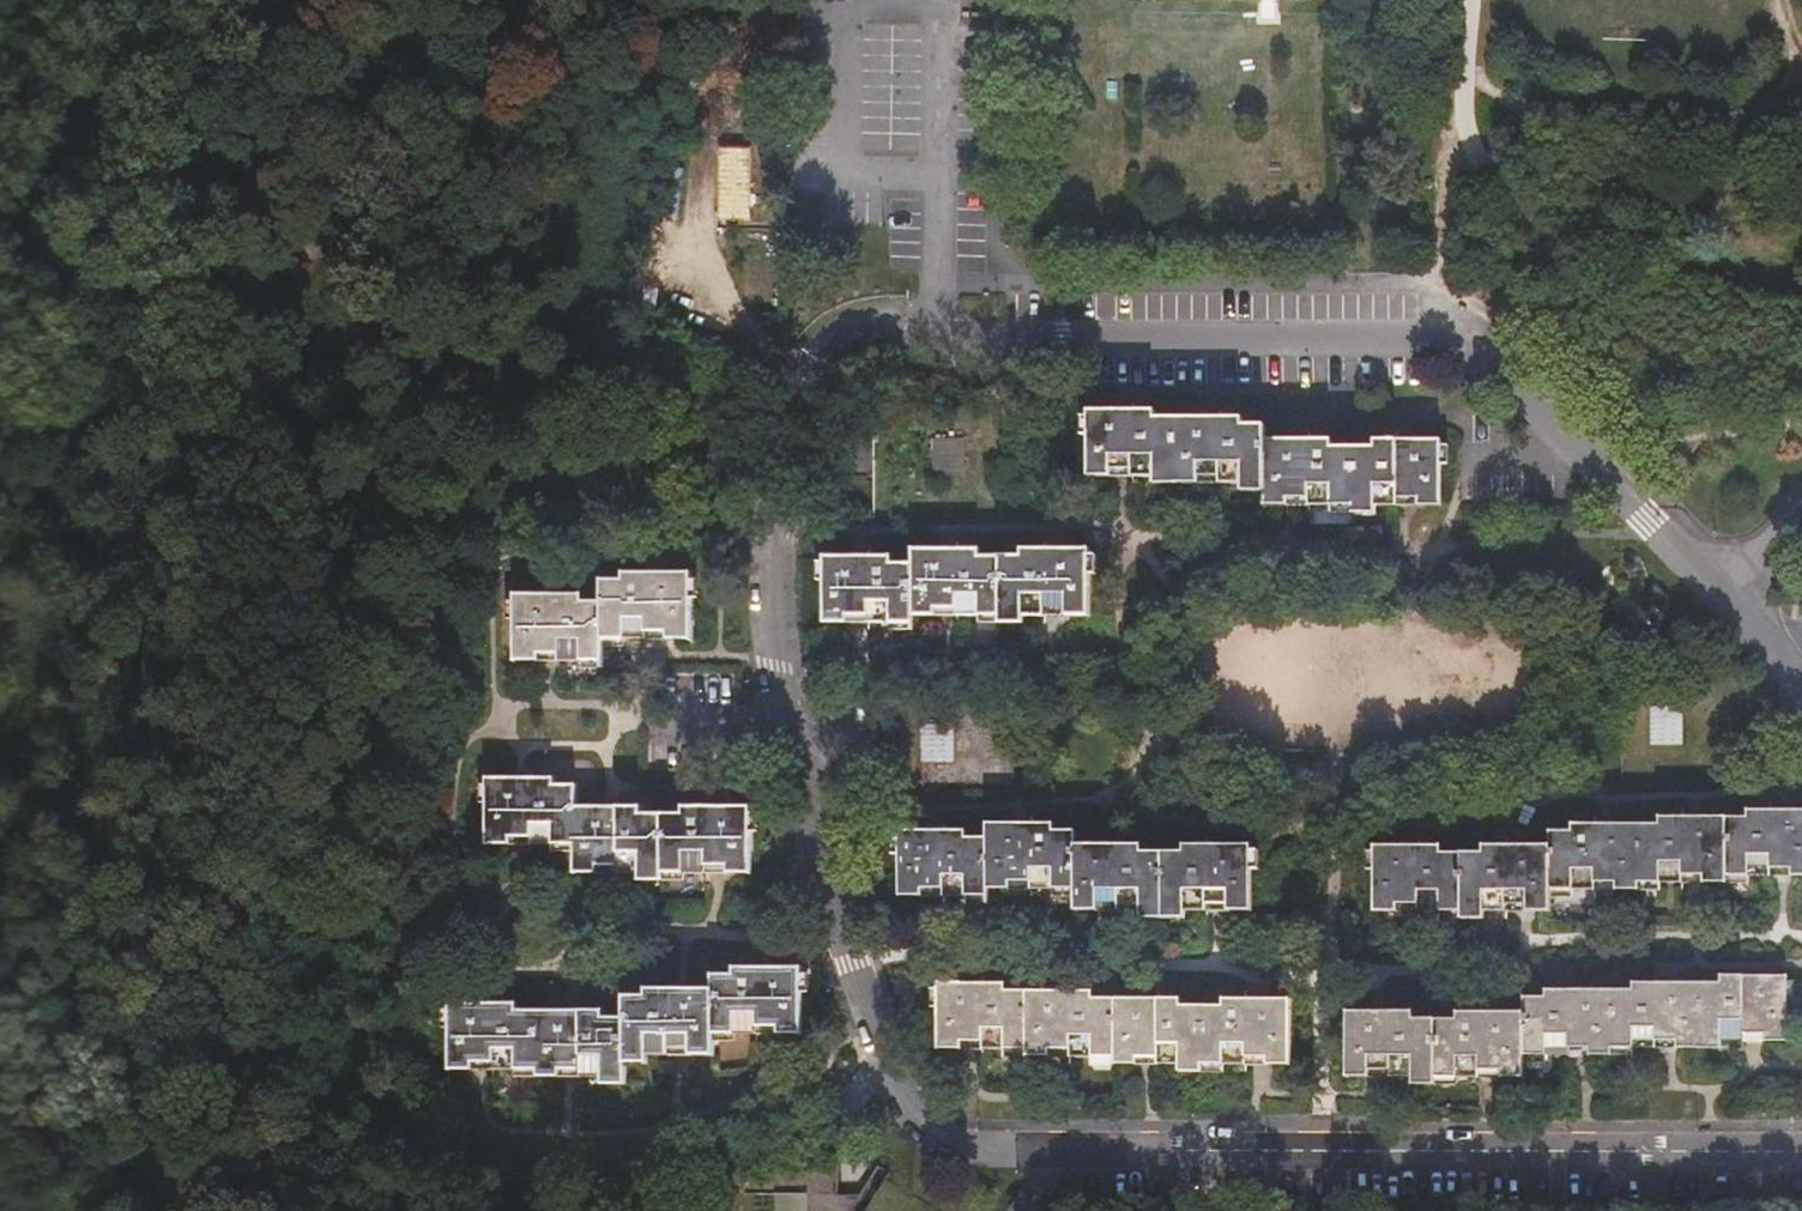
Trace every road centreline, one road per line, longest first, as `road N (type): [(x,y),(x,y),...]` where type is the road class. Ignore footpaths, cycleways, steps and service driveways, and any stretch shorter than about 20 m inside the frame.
road 1 (residential): [(1714,591),(1496,370),(1431,337),(926,336),(887,346),(827,382),(799,419),(771,484),(764,527),(785,713),(867,1029)]
road 2 (residential): [(867,1029),(913,1127),(954,1147),(1801,1152)]
road 3 (track): [(502,0),(380,164),(322,265),(90,424),(0,460)]
road 4 (track): [(322,265),(365,344),(387,505),(382,711),(366,909)]
road 5 (unclassified): [(867,1029),(756,1108),(705,1124),(461,1125)]
road 6 (track): [(312,1210),(339,1125),(366,909)]
road 7 (residential): [(1801,681),(1714,591)]
road 8 (residential): [(1714,591),(1801,509)]

